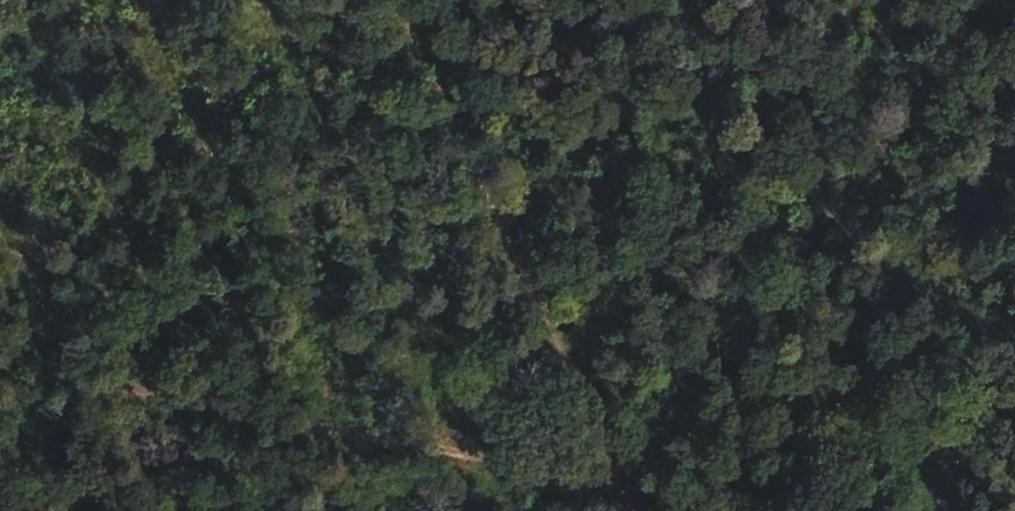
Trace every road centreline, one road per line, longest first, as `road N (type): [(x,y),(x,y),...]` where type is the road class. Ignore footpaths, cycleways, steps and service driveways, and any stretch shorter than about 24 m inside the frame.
road 1 (track): [(0,365),(620,480)]
road 2 (track): [(620,480),(393,0)]
road 3 (track): [(620,480),(776,510)]

